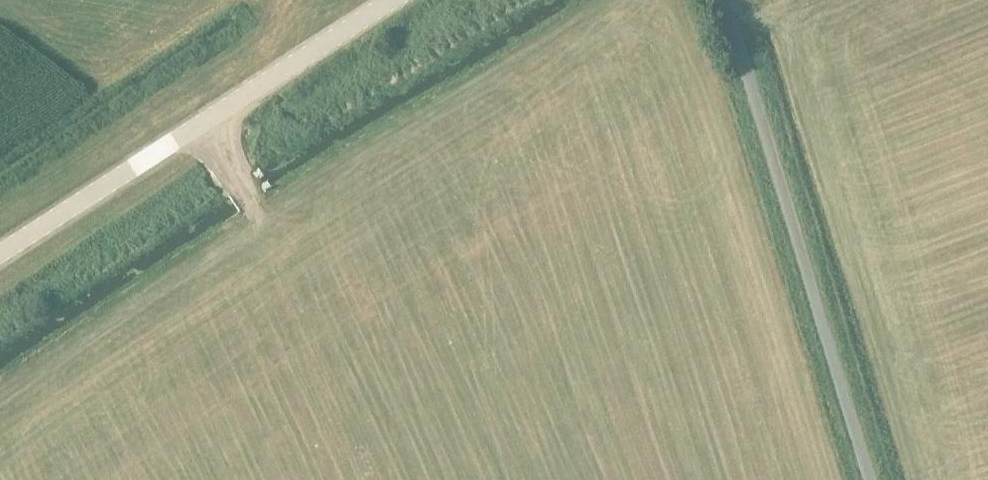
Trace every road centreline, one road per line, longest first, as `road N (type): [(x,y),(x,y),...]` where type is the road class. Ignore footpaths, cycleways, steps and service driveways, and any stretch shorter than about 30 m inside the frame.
road 1 (unclassified): [(870,479),(725,0)]
road 2 (tertiary): [(0,254),(391,0)]

